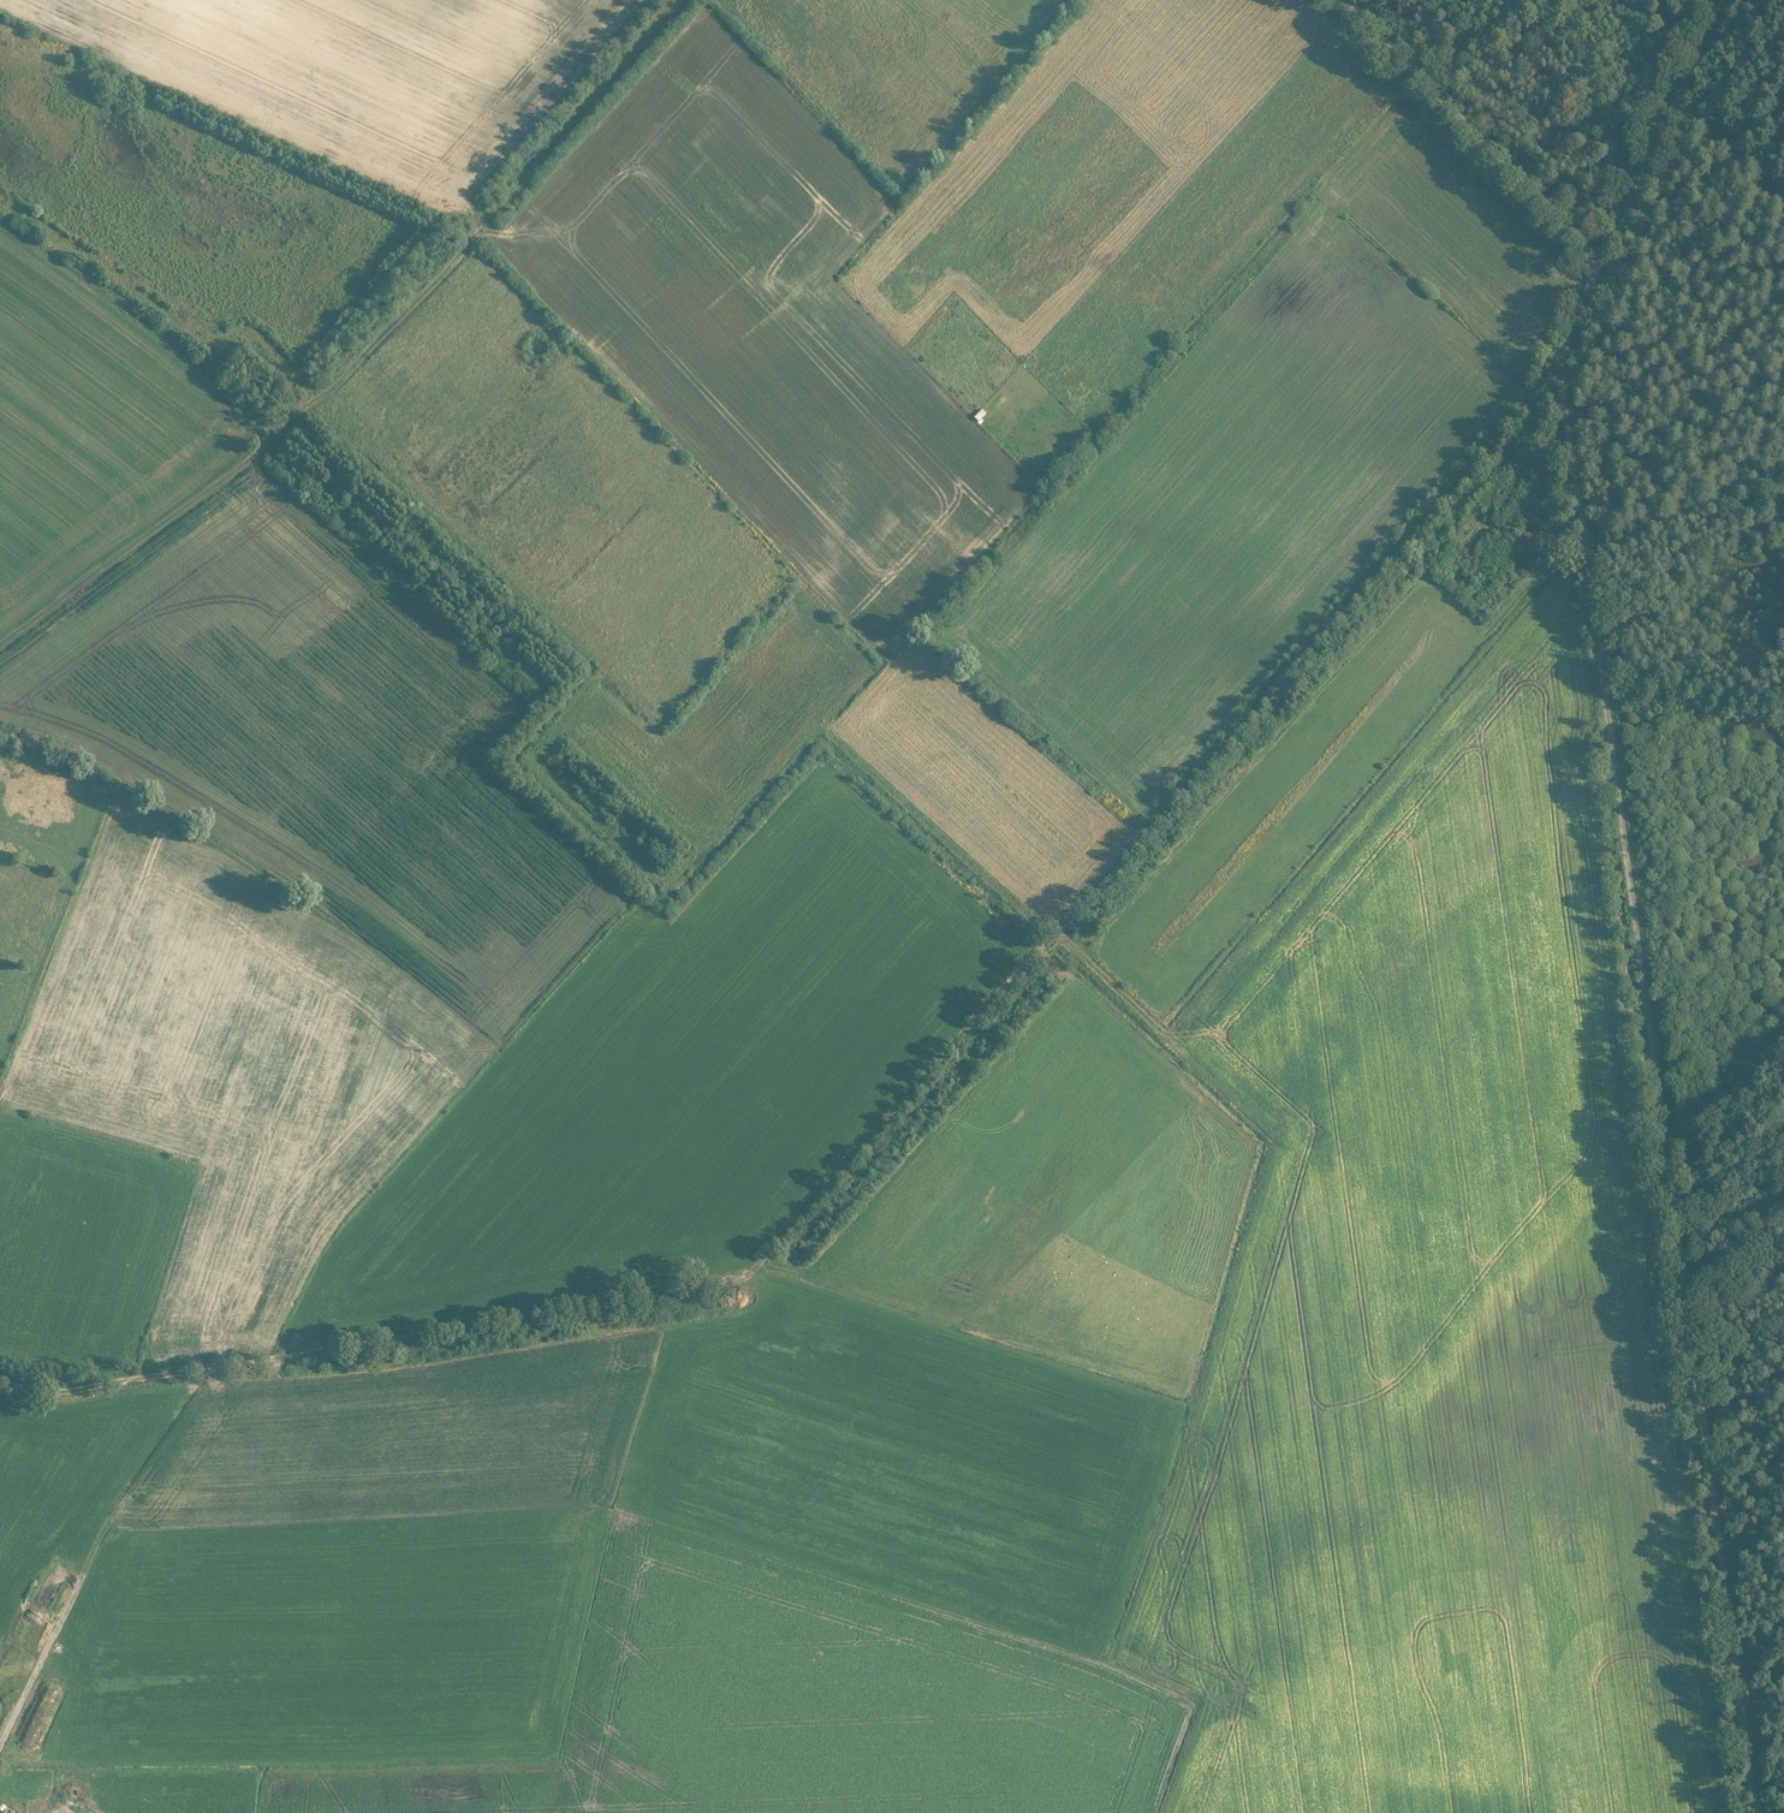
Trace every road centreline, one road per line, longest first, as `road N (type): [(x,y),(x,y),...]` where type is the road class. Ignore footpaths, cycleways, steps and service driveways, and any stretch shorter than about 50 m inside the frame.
road 1 (track): [(1562,369),(749,1273),(80,1393),(0,1383)]
road 2 (unclassified): [(1758,1812),(1562,369)]
road 3 (unclassified): [(1599,269),(1349,0)]

